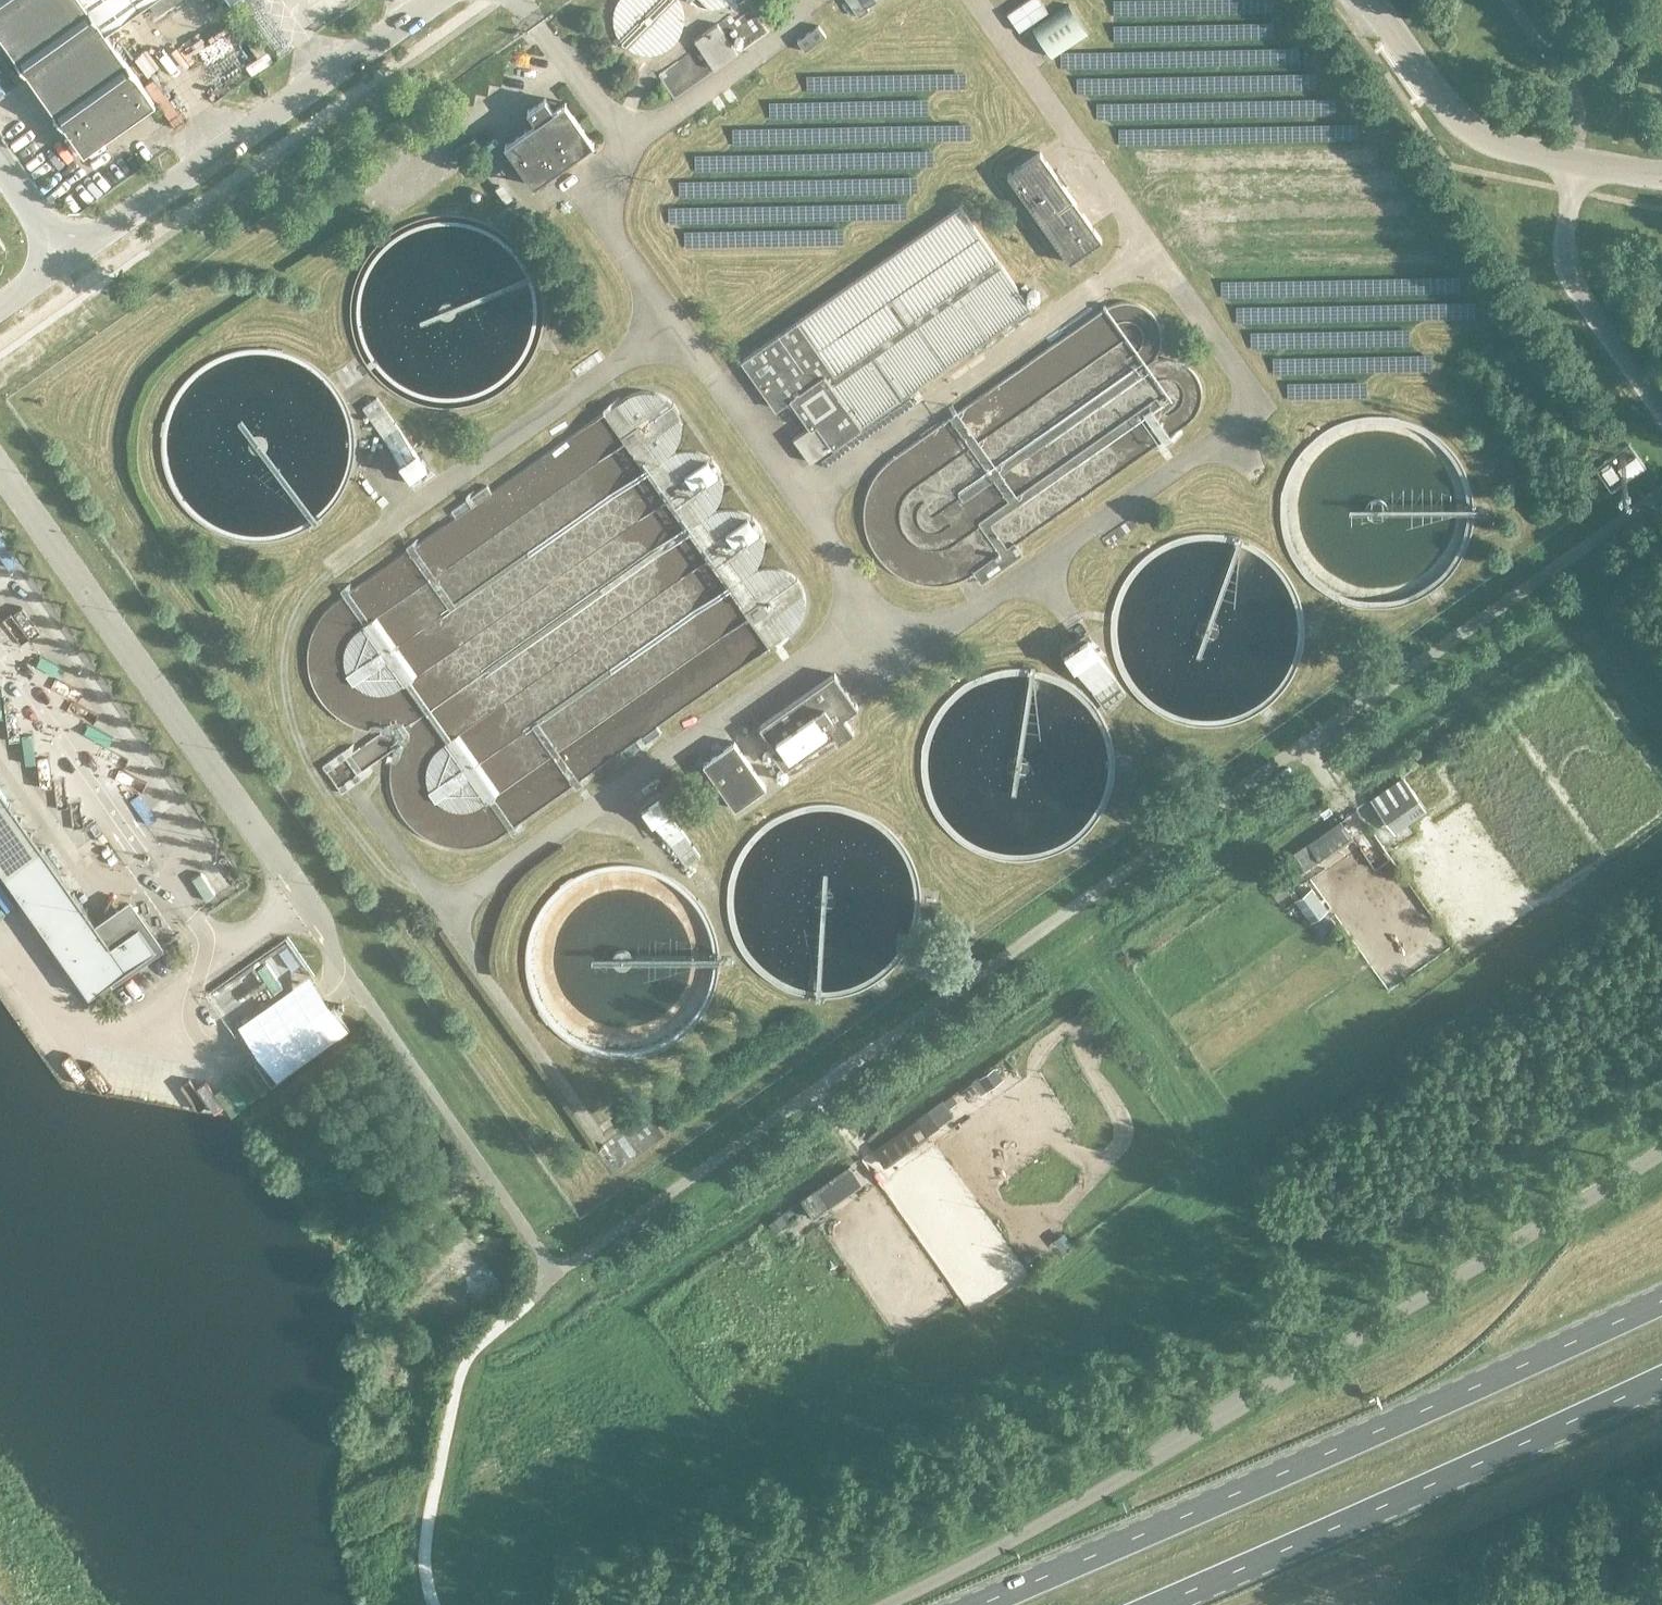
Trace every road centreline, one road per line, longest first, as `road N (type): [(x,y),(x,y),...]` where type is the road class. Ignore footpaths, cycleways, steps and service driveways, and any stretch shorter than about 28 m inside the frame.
road 1 (unclassified): [(1661,488),(558,1277)]
road 2 (unclassified): [(880,1604),(1011,1540),(1611,1187),(1661,1143)]
road 3 (trunk): [(1661,1301),(983,1604)]
road 4 (unclassified): [(338,966),(320,925),(0,469)]
road 5 (trunk): [(1168,1604),(1661,1382)]
road 6 (unclassified): [(66,261),(444,0)]
road 7 (unclassified): [(1661,423),(1592,331),(1565,278),(1563,219),(1573,166)]
road 8 (unclassified): [(1372,0),(1453,118),(1493,141),(1573,166)]

